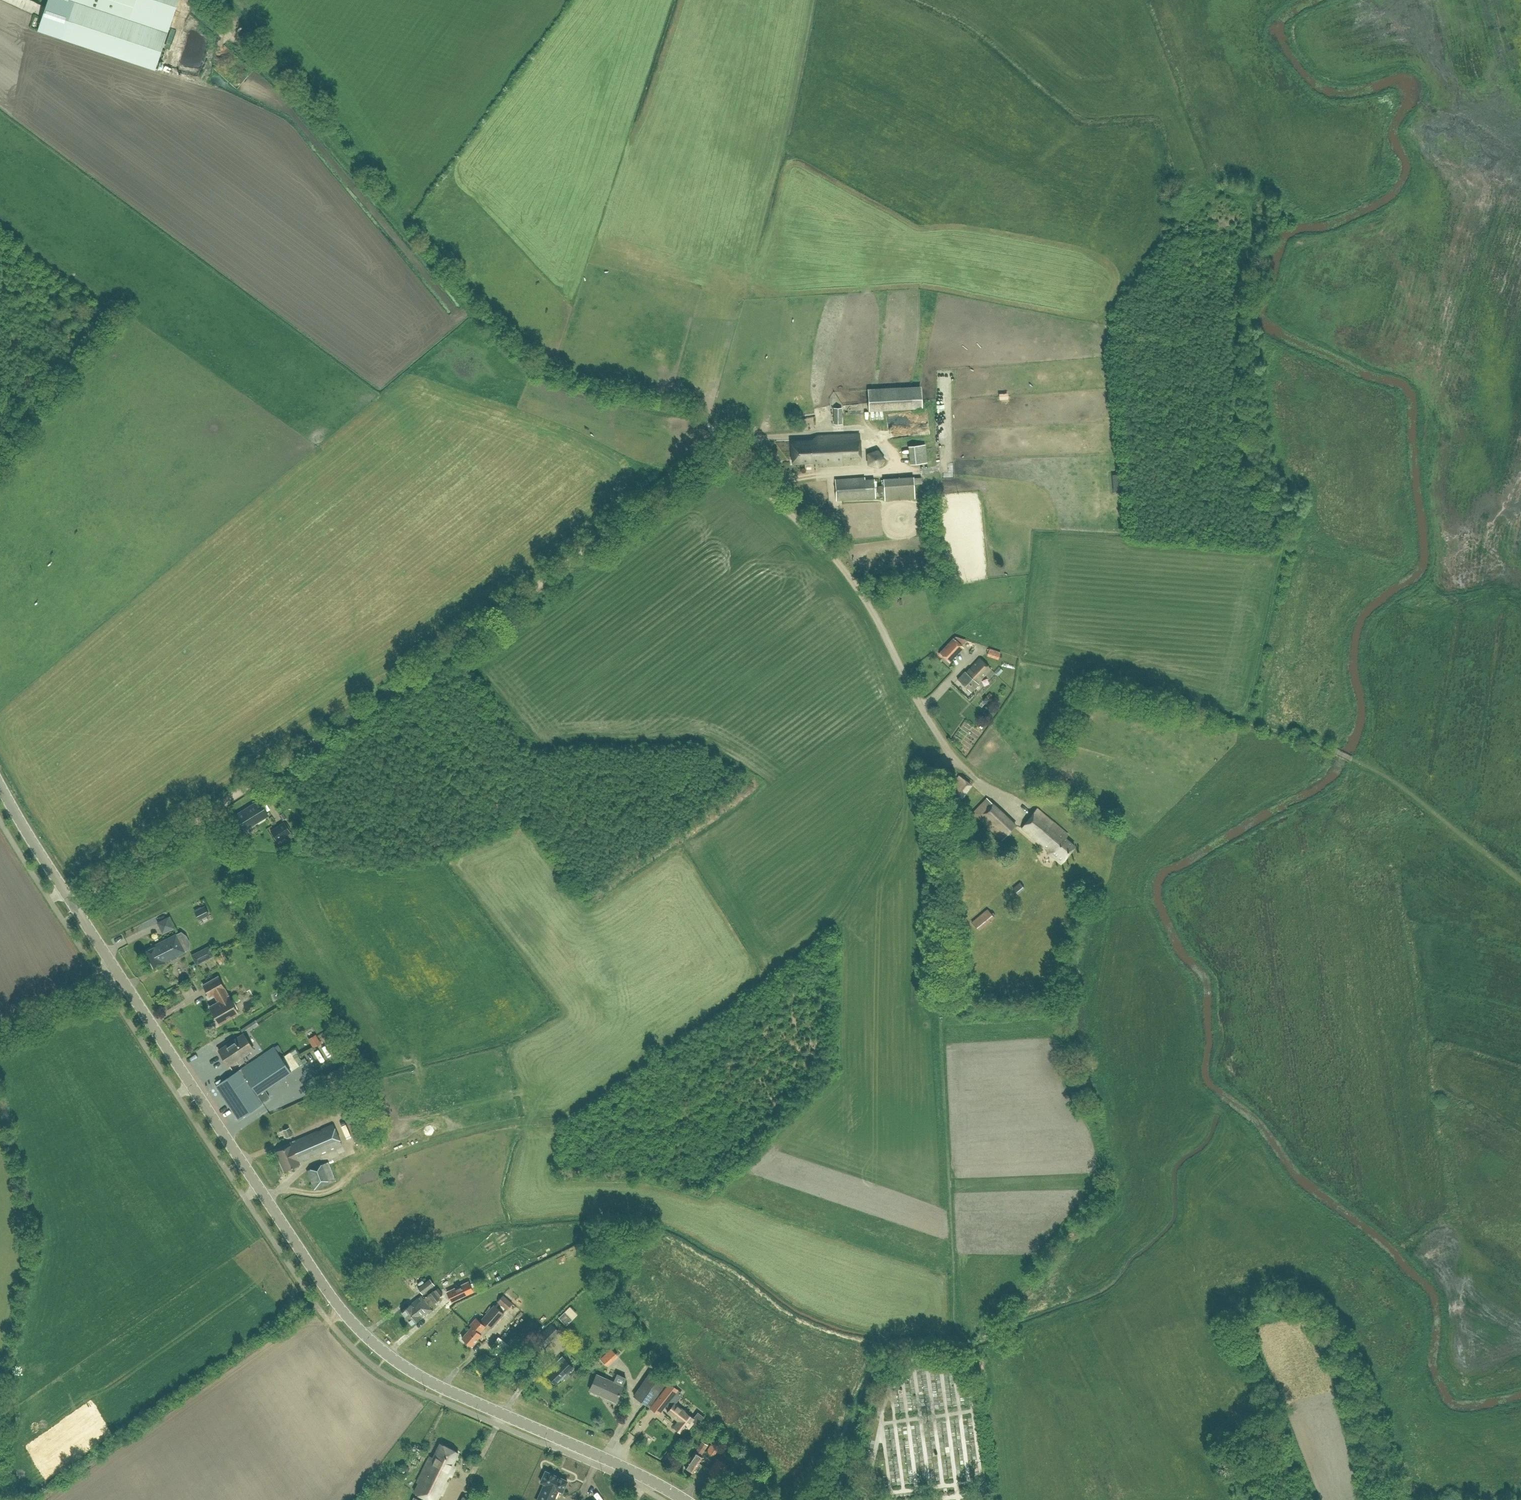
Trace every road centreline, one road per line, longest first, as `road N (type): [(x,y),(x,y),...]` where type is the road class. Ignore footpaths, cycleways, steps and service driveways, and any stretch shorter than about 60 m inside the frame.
road 1 (track): [(194,0),(298,101),(446,278),(535,365),(580,388),(698,420),(807,526),(848,569),(952,755)]
road 2 (secondary): [(684,1499),(436,1383),(370,1340),(318,1276),(75,904)]
road 3 (unclassified): [(75,904),(724,448)]
road 4 (track): [(1354,759),(1091,679),(1077,686),(1025,796),(1003,796),(952,755)]
road 5 (track): [(1283,551),(1245,723)]
road 6 (secondary): [(75,904),(0,786)]

